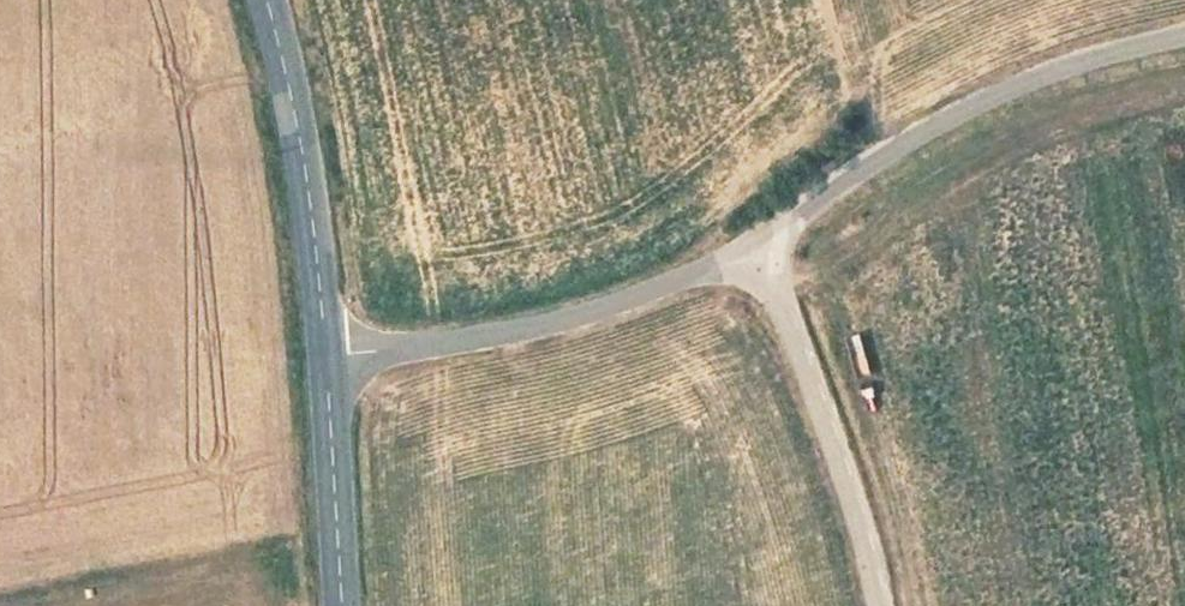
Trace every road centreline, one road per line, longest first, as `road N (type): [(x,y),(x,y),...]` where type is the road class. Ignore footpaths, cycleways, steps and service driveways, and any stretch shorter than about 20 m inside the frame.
road 1 (unclassified): [(760,249),(1066,71),(1184,48)]
road 2 (unclassified): [(328,359),(534,329),(760,249)]
road 3 (residential): [(760,249),(868,605)]
road 4 (tertiary): [(328,359),(307,182),(267,0)]
road 5 (tertiary): [(342,605),(328,359)]

